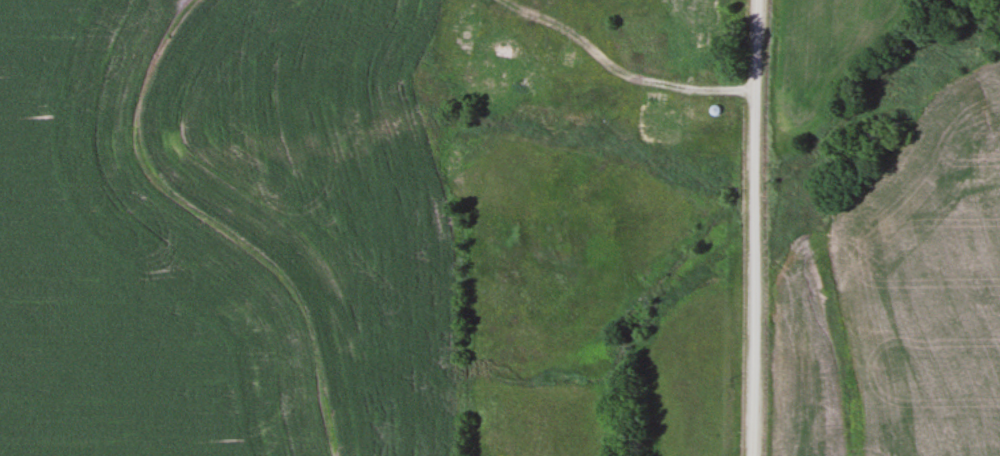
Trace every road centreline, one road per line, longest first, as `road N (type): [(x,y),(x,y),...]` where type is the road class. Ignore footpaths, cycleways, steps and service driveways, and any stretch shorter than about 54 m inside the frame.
road 1 (residential): [(753,455),(761,0)]

